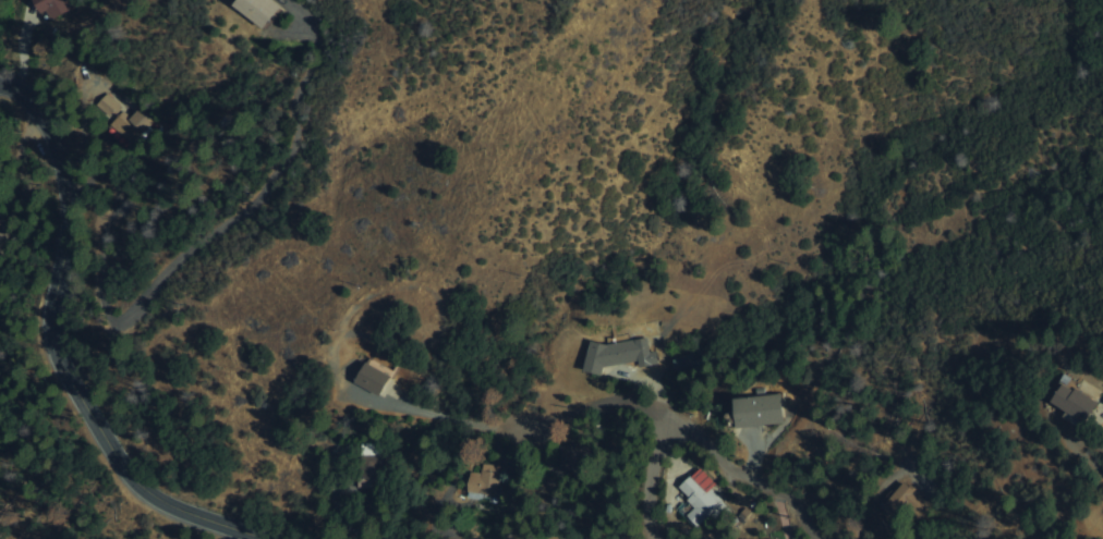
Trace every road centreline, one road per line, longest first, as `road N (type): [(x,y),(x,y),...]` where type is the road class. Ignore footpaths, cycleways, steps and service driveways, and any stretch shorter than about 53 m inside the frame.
road 1 (secondary): [(0,88),(39,117),(59,180),(64,233),(46,310),(59,367),(135,488),(180,515),(250,538)]
road 2 (residential): [(817,538),(803,515),(670,421)]
road 3 (residential): [(670,421),(605,401),(513,428)]
road 4 (residential): [(670,421),(649,485),(654,538)]

